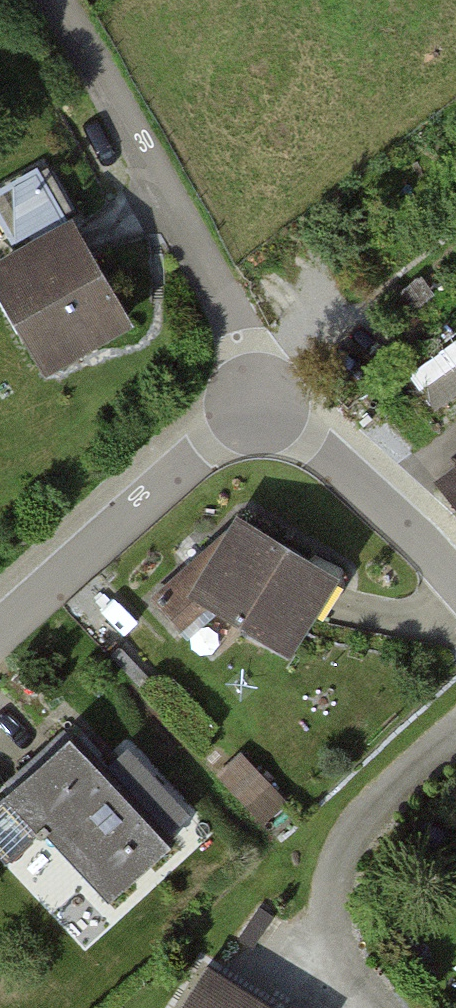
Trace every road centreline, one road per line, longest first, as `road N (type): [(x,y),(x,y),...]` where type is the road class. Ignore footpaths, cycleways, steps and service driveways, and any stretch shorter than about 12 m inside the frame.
road 1 (residential): [(55,0),(194,242),(236,332),(256,405)]
road 2 (residential): [(0,636),(256,405)]
road 3 (residential): [(378,1007),(332,923),(344,855),(455,743)]
road 4 (residential): [(256,405),(404,525),(455,581)]

